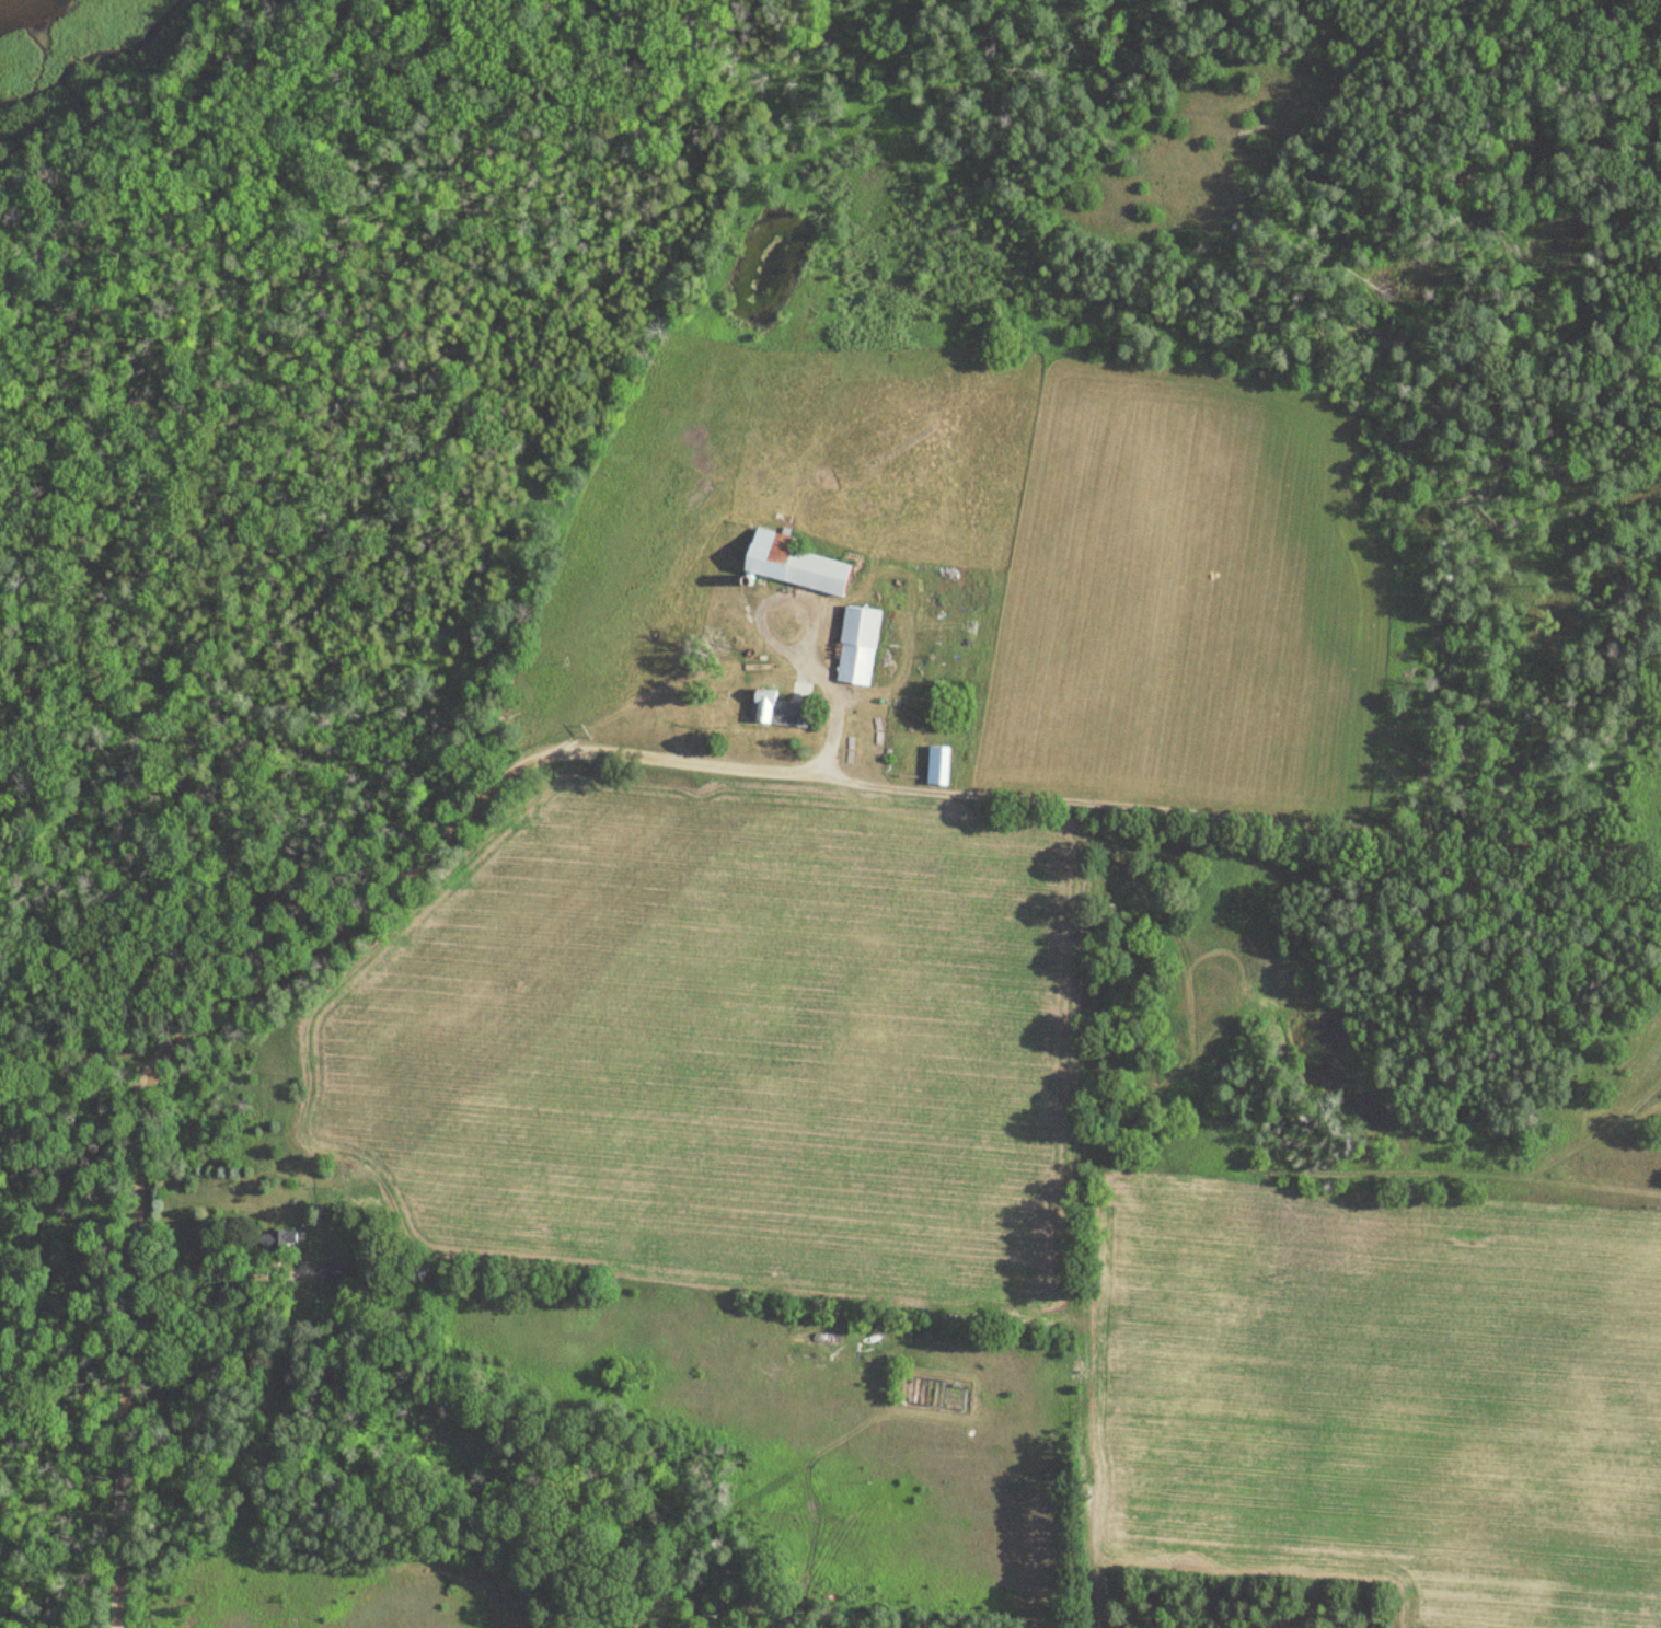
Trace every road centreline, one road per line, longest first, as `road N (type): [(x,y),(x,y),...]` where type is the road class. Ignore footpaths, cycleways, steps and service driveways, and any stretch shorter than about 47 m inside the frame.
road 1 (residential): [(822,773),(554,749),(512,763),(258,982),(162,1050),(150,1069)]
road 2 (residential): [(126,1627),(150,1069)]
road 3 (track): [(554,749),(666,683),(778,648)]

